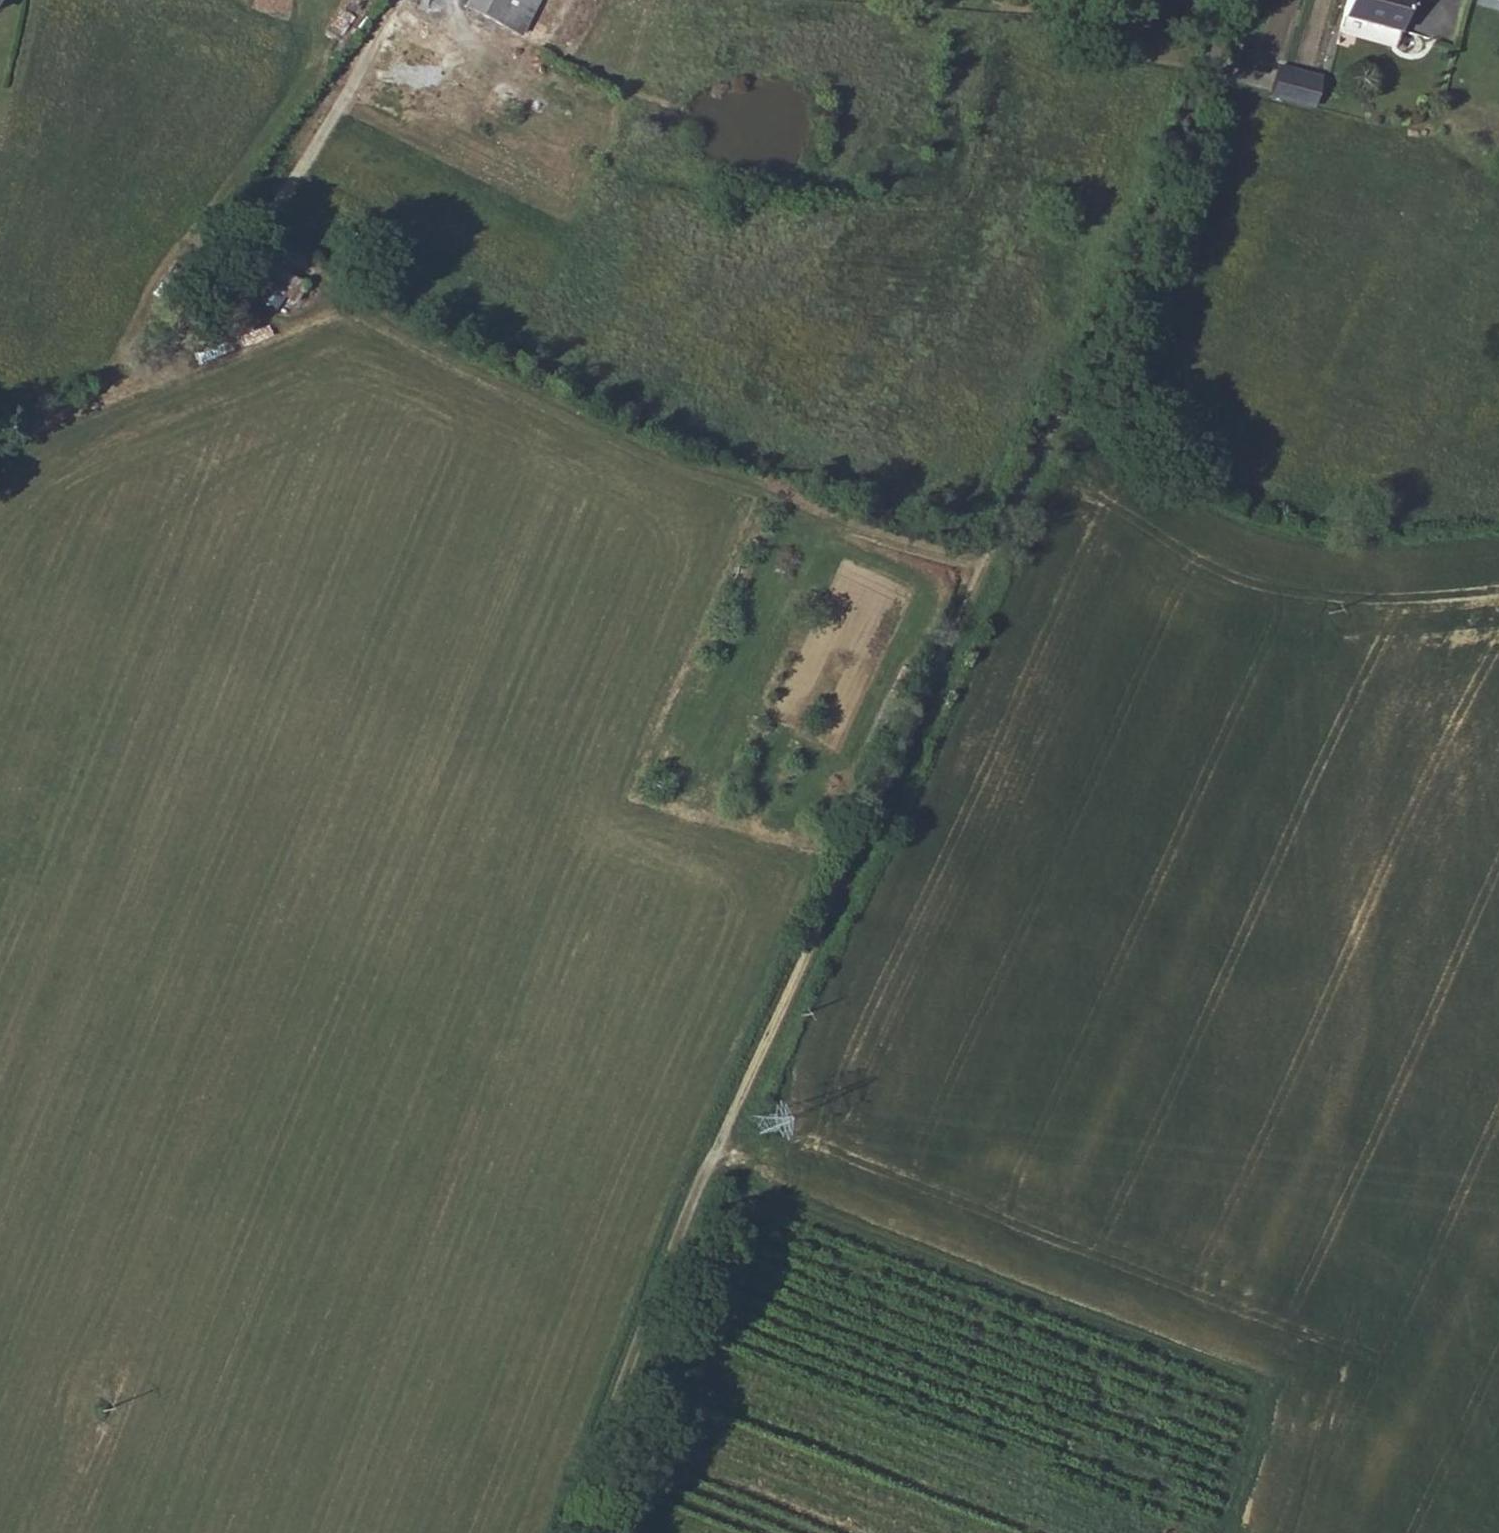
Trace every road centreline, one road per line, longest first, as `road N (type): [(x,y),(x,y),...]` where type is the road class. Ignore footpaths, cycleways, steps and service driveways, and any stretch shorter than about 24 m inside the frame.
road 1 (track): [(1243,0),(1064,408),(717,1144),(567,1532)]

